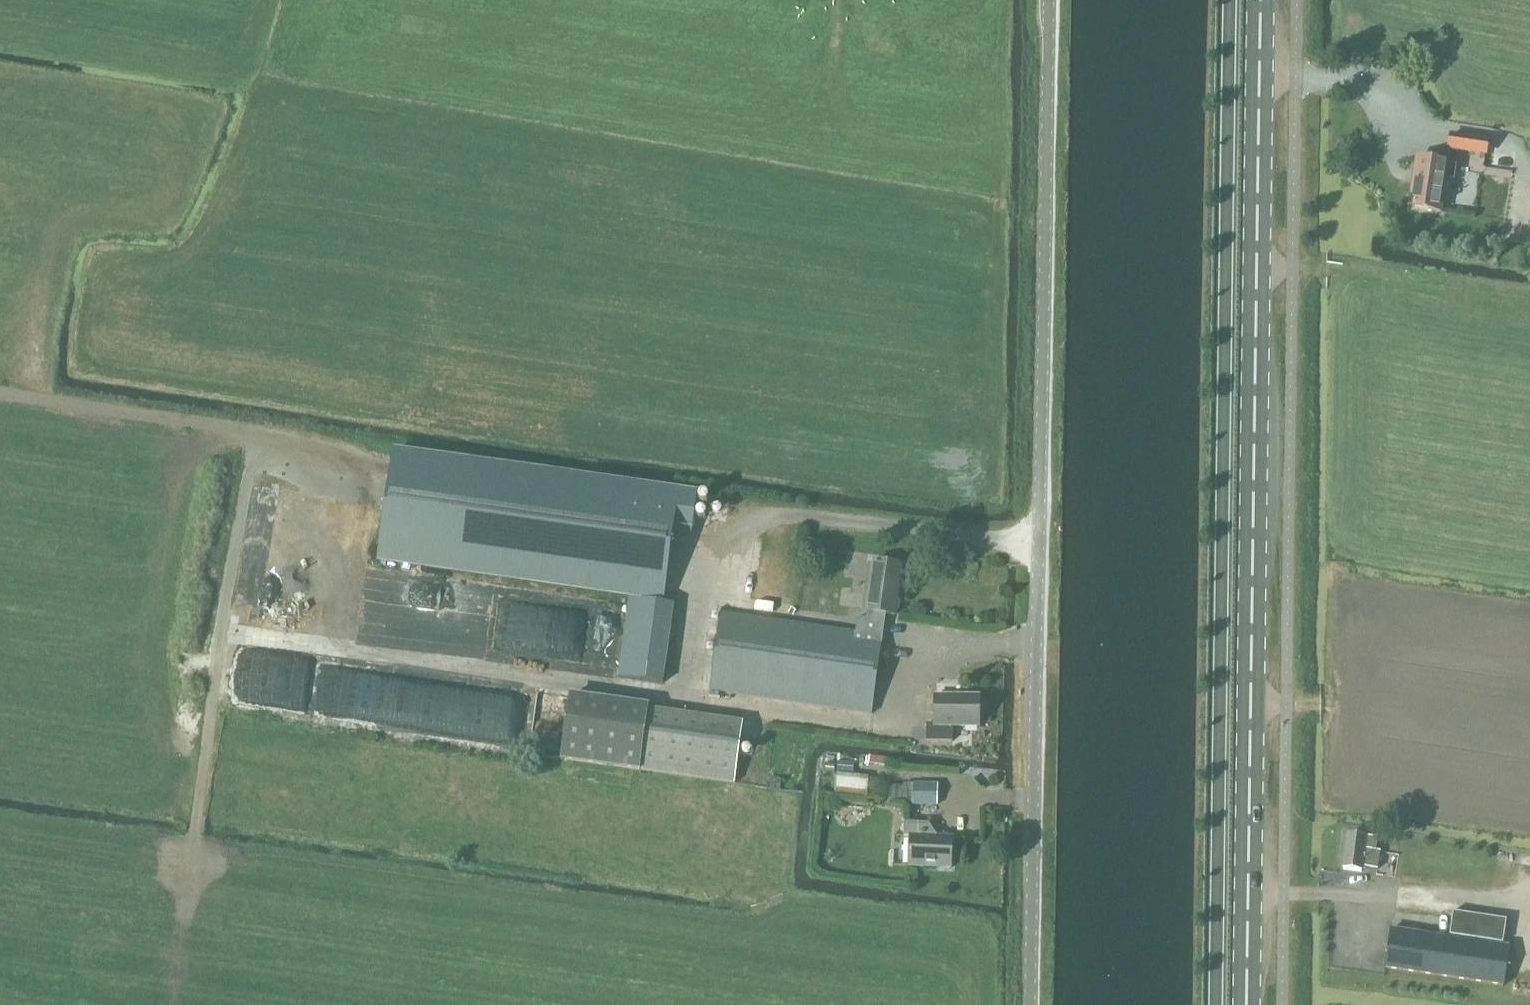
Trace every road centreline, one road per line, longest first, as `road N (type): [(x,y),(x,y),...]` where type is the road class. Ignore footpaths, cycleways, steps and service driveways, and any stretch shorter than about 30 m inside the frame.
road 1 (primary): [(1247,1004),(1262,0)]
road 2 (unclassified): [(1036,1004),(1050,0)]
road 3 (track): [(222,631),(685,698),(727,554),(764,521),(826,518),(1040,543)]
road 4 (track): [(191,856),(255,435),(0,395)]
road 5 (track): [(1529,916),(1393,899)]

